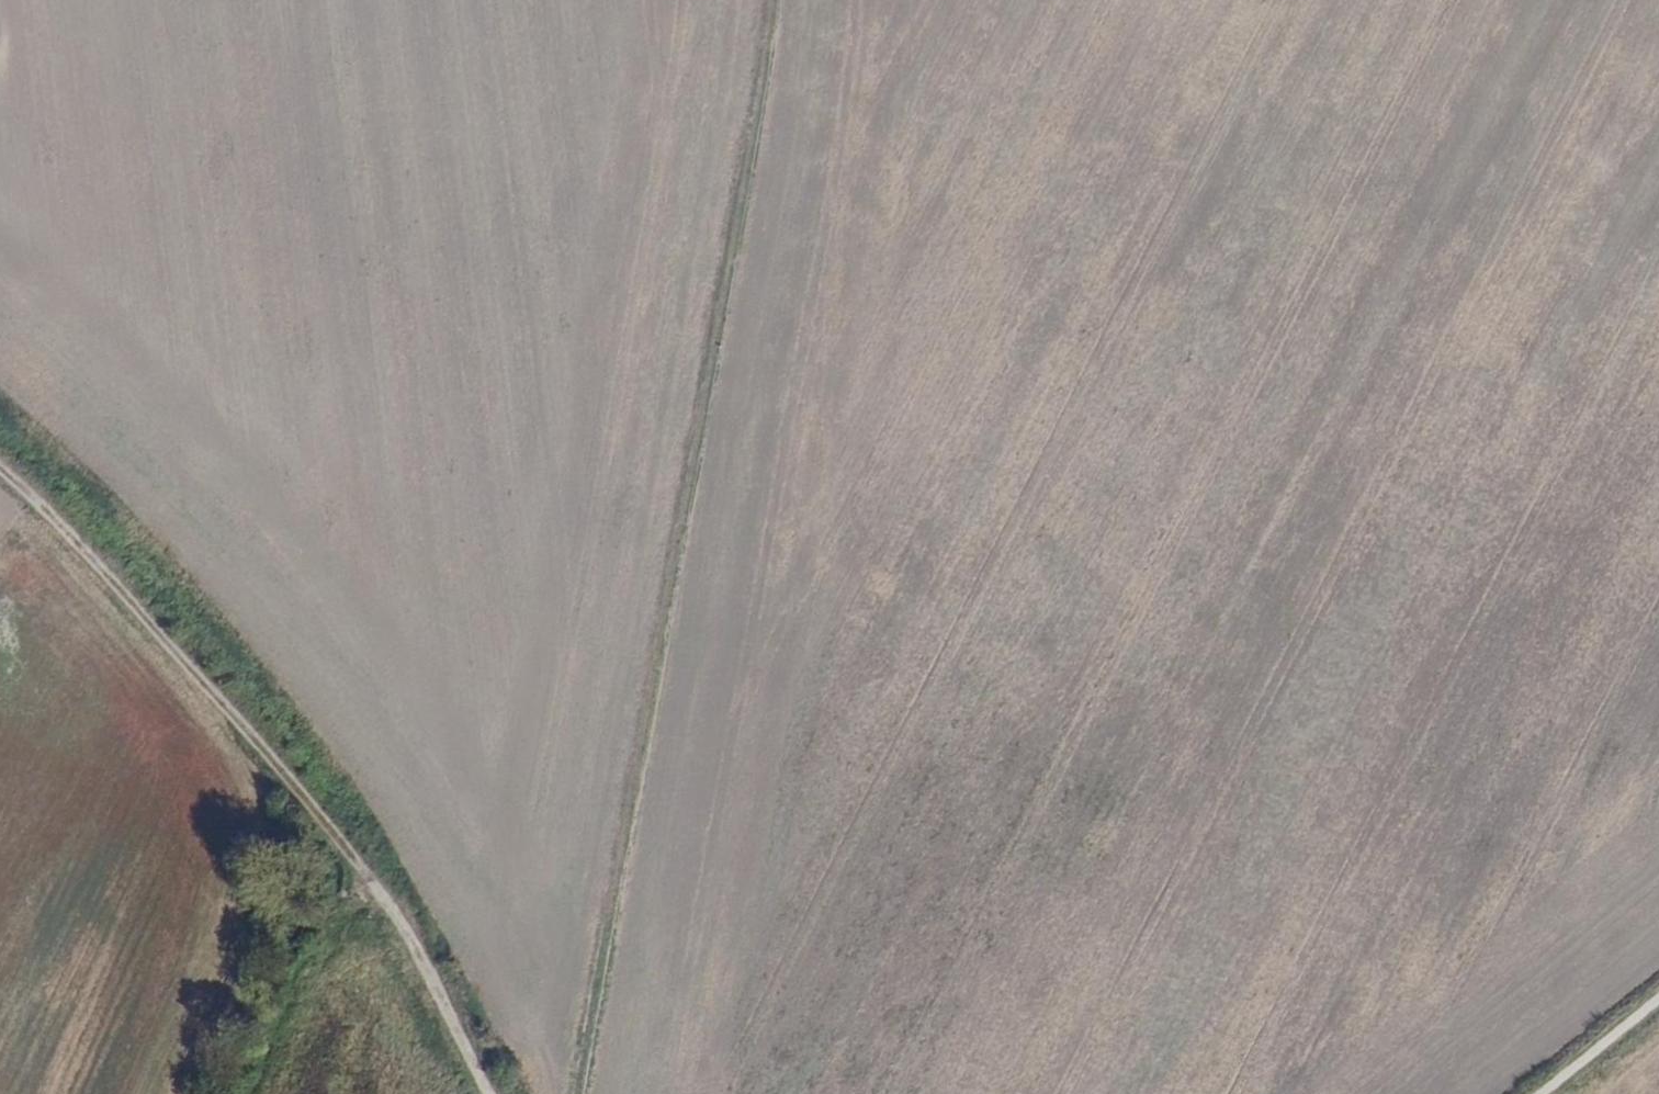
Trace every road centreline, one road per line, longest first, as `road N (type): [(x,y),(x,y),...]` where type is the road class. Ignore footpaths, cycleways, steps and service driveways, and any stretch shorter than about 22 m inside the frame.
road 1 (track): [(576,1093),(782,69),(786,0)]
road 2 (track): [(0,469),(50,509),(350,866),(400,934),(486,1093)]
road 3 (track): [(1539,1093),(1658,998)]

